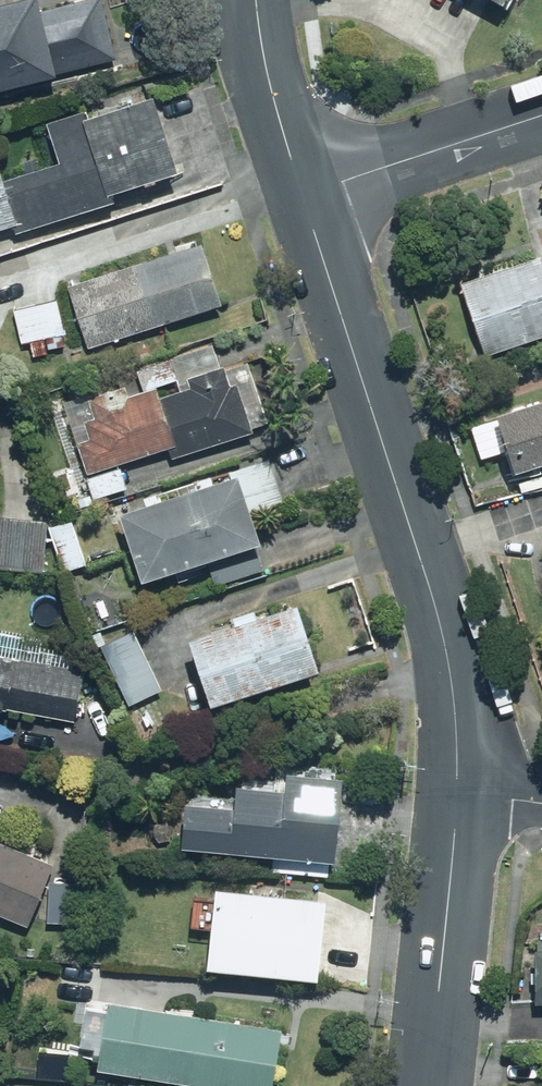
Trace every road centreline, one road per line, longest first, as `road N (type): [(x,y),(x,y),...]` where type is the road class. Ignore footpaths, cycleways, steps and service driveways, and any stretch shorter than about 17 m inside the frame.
road 1 (residential): [(308,192),(445,633),(458,701),(456,798)]
road 2 (residential): [(430,1085),(456,798)]
road 3 (residential): [(541,113),(308,192)]
road 4 (residential): [(256,0),(308,192)]

